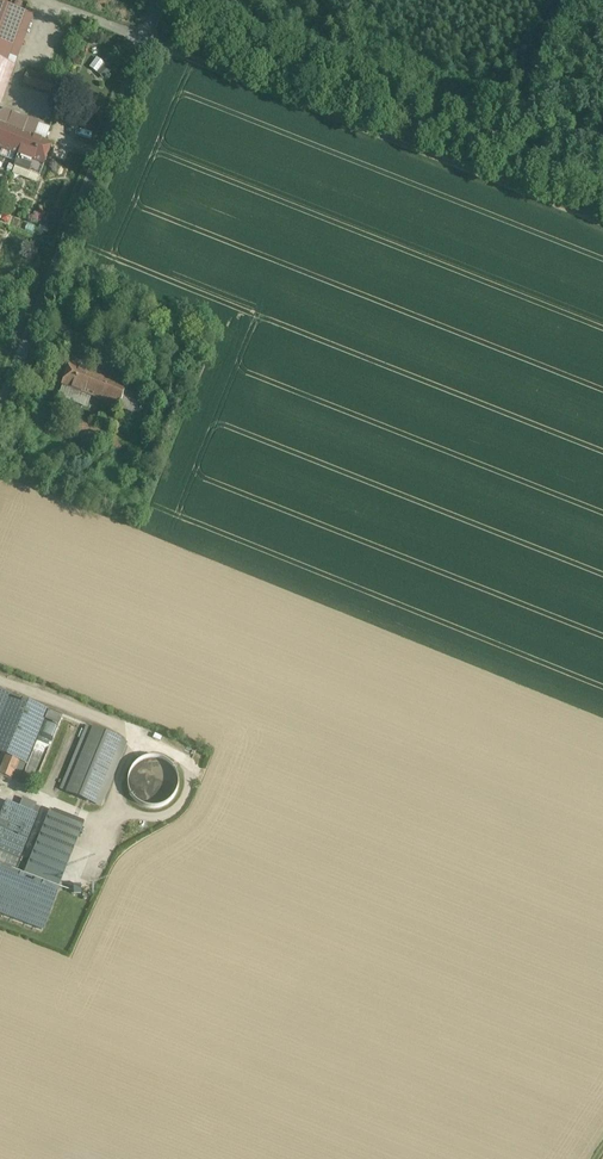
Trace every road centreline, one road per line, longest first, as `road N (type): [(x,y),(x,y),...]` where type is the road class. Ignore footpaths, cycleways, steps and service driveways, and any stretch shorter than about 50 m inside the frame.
road 1 (track): [(42,0),(602,219)]
road 2 (unclassified): [(0,407),(159,0)]

